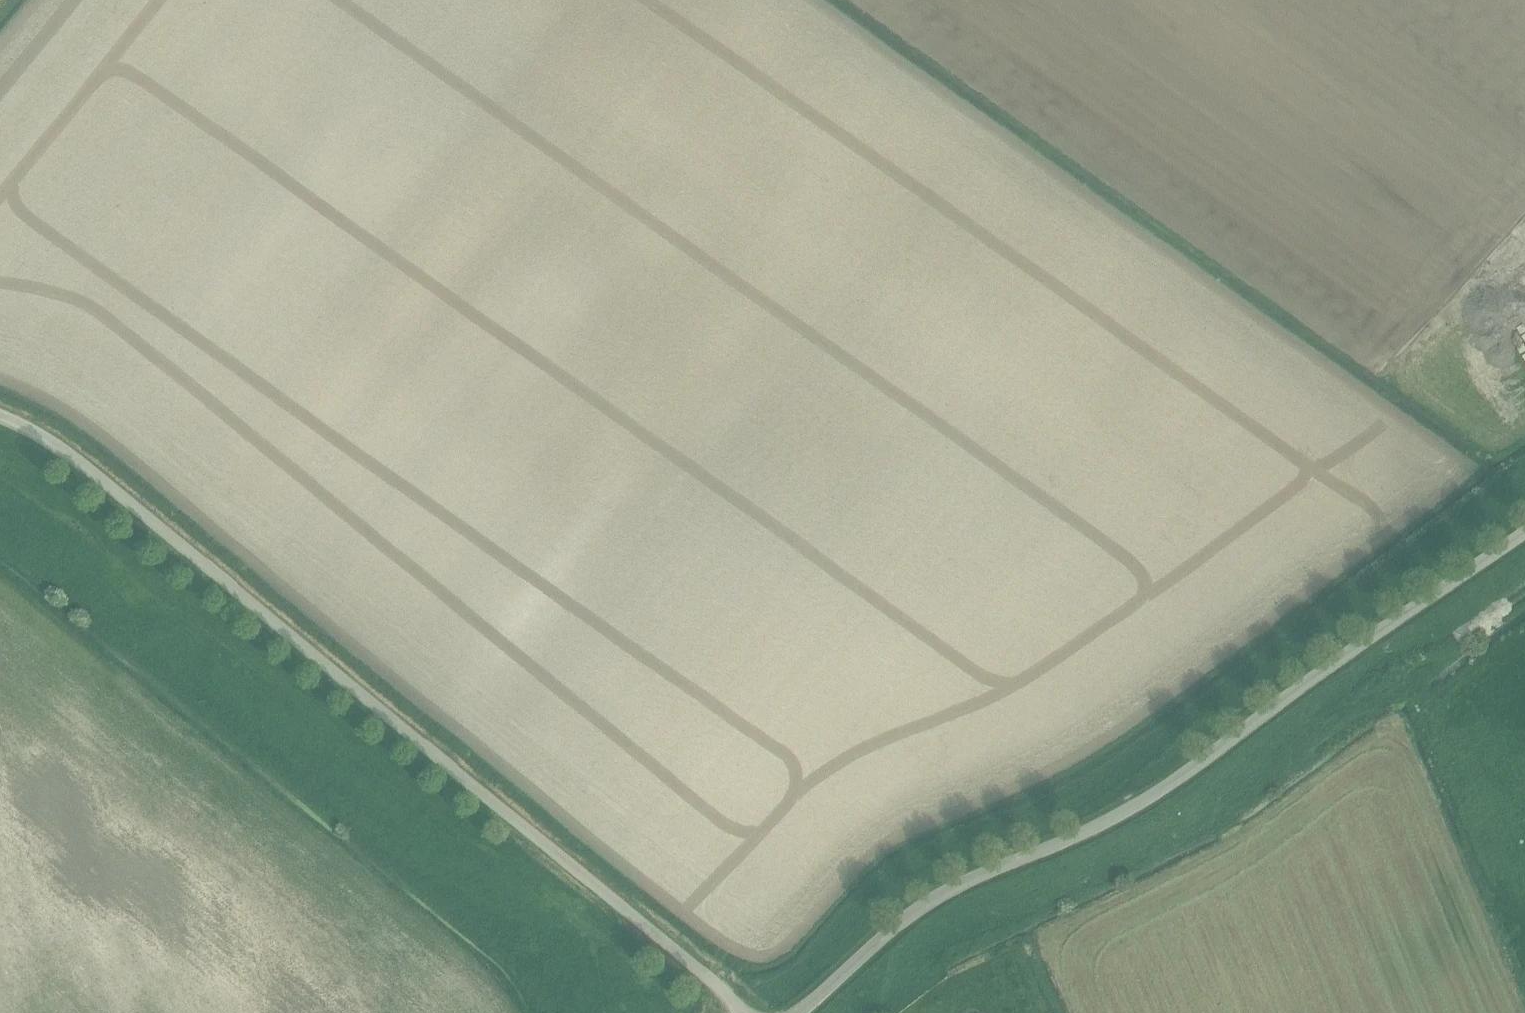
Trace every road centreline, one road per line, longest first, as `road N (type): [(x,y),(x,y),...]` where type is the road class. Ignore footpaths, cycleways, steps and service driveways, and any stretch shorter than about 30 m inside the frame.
road 1 (unclassified): [(741,1012),(73,458),(0,416)]
road 2 (unclassified): [(797,1012),(916,912),(1133,797),(1373,620),(1524,521)]

